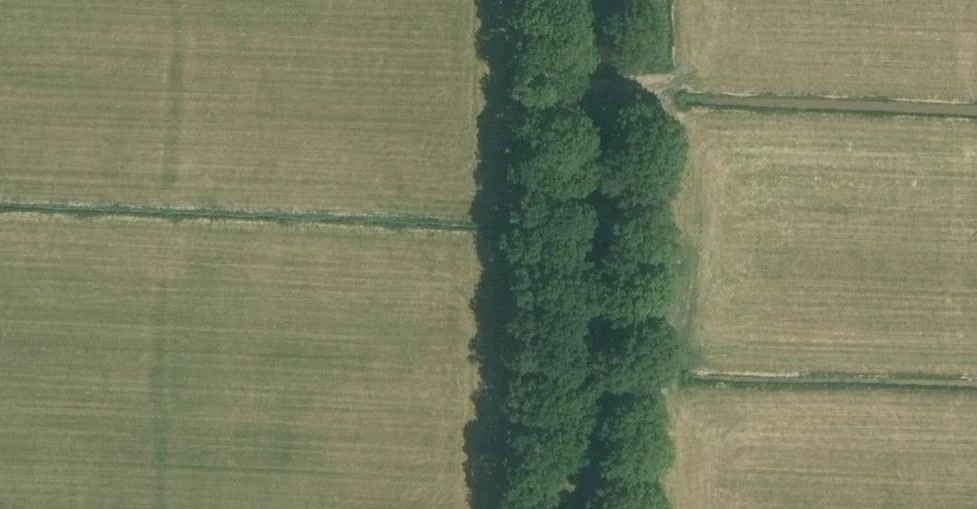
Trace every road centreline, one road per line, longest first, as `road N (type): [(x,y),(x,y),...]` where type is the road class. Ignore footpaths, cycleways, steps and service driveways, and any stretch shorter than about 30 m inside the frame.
road 1 (unclassified): [(542,508),(556,0)]

